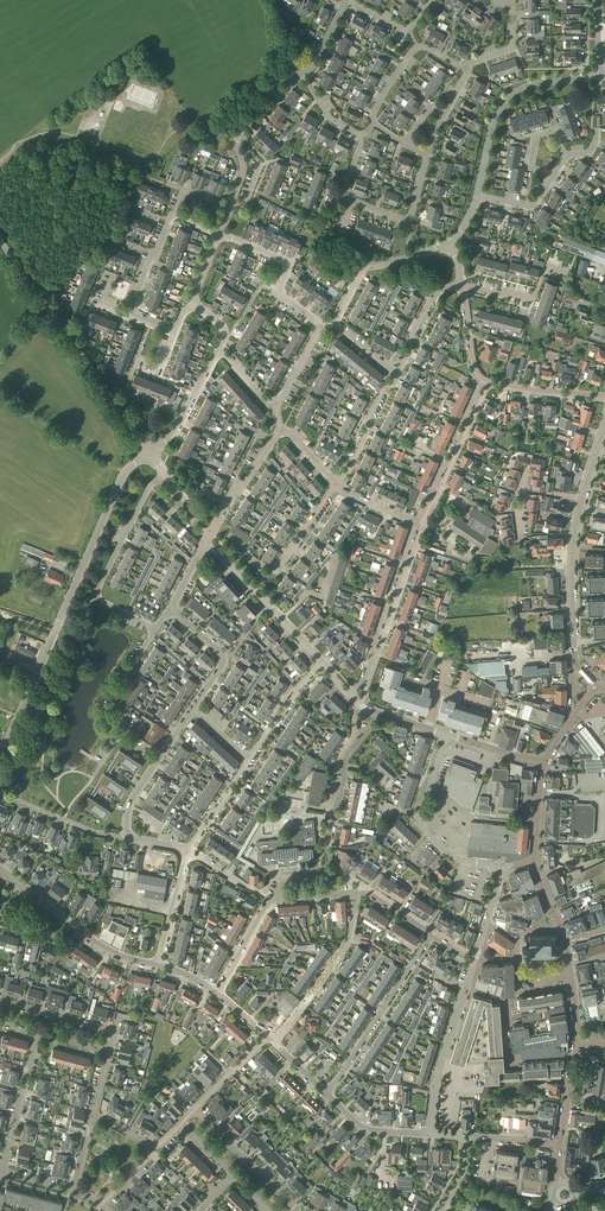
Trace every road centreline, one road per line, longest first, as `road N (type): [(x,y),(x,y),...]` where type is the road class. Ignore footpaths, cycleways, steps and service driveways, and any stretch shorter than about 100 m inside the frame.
road 1 (residential): [(0,757),(122,478),(149,452)]
road 2 (residential): [(149,452),(0,242)]
road 3 (residential): [(156,629),(107,604),(98,590),(150,485),(168,477)]
road 4 (residential): [(476,197),(493,121),(509,97),(540,83),(600,77)]
road 5 (secondary): [(596,687),(574,657),(571,566),(581,500)]
road 6 (residential): [(219,234),(242,177),(239,136),(280,84),(303,73)]
road 7 (residential): [(325,1094),(431,936)]
road 8 (residential): [(446,736),(420,824),(457,859),(501,874)]
road 9 (residential): [(348,694),(367,674),(417,523)]
road 10 (residential): [(358,892),(346,944),(286,1029),(269,1038)]
road 11 (residential): [(376,713),(346,755),(324,873)]
road 12 (residential): [(156,629),(108,711),(114,730),(159,761)]
road 13 (residential): [(158,967),(111,952),(18,884)]
road 14 (residential): [(417,523),(482,379)]
road 15 (residential): [(437,1134),(434,1088),(467,989)]
road 16 (residential): [(299,1210),(194,1109)]
road 17 (residential): [(3,1173),(37,1034)]
road 18 (residential): [(135,840),(83,829),(0,795)]
road 19 (residential): [(336,483),(291,553),(252,590)]
road 20 (residential): [(149,452),(177,430),(218,348)]
road 21 (residential): [(437,1134),(362,1128),(325,1094)]
road 22 (residential): [(398,375),(336,483)]
road 23 (residential): [(210,532),(281,430)]
road 24 (residential): [(562,270),(541,272),(531,301),(461,284)]
road 25 (residential): [(604,396),(482,379)]
road 26 (residential): [(248,758),(323,665)]

